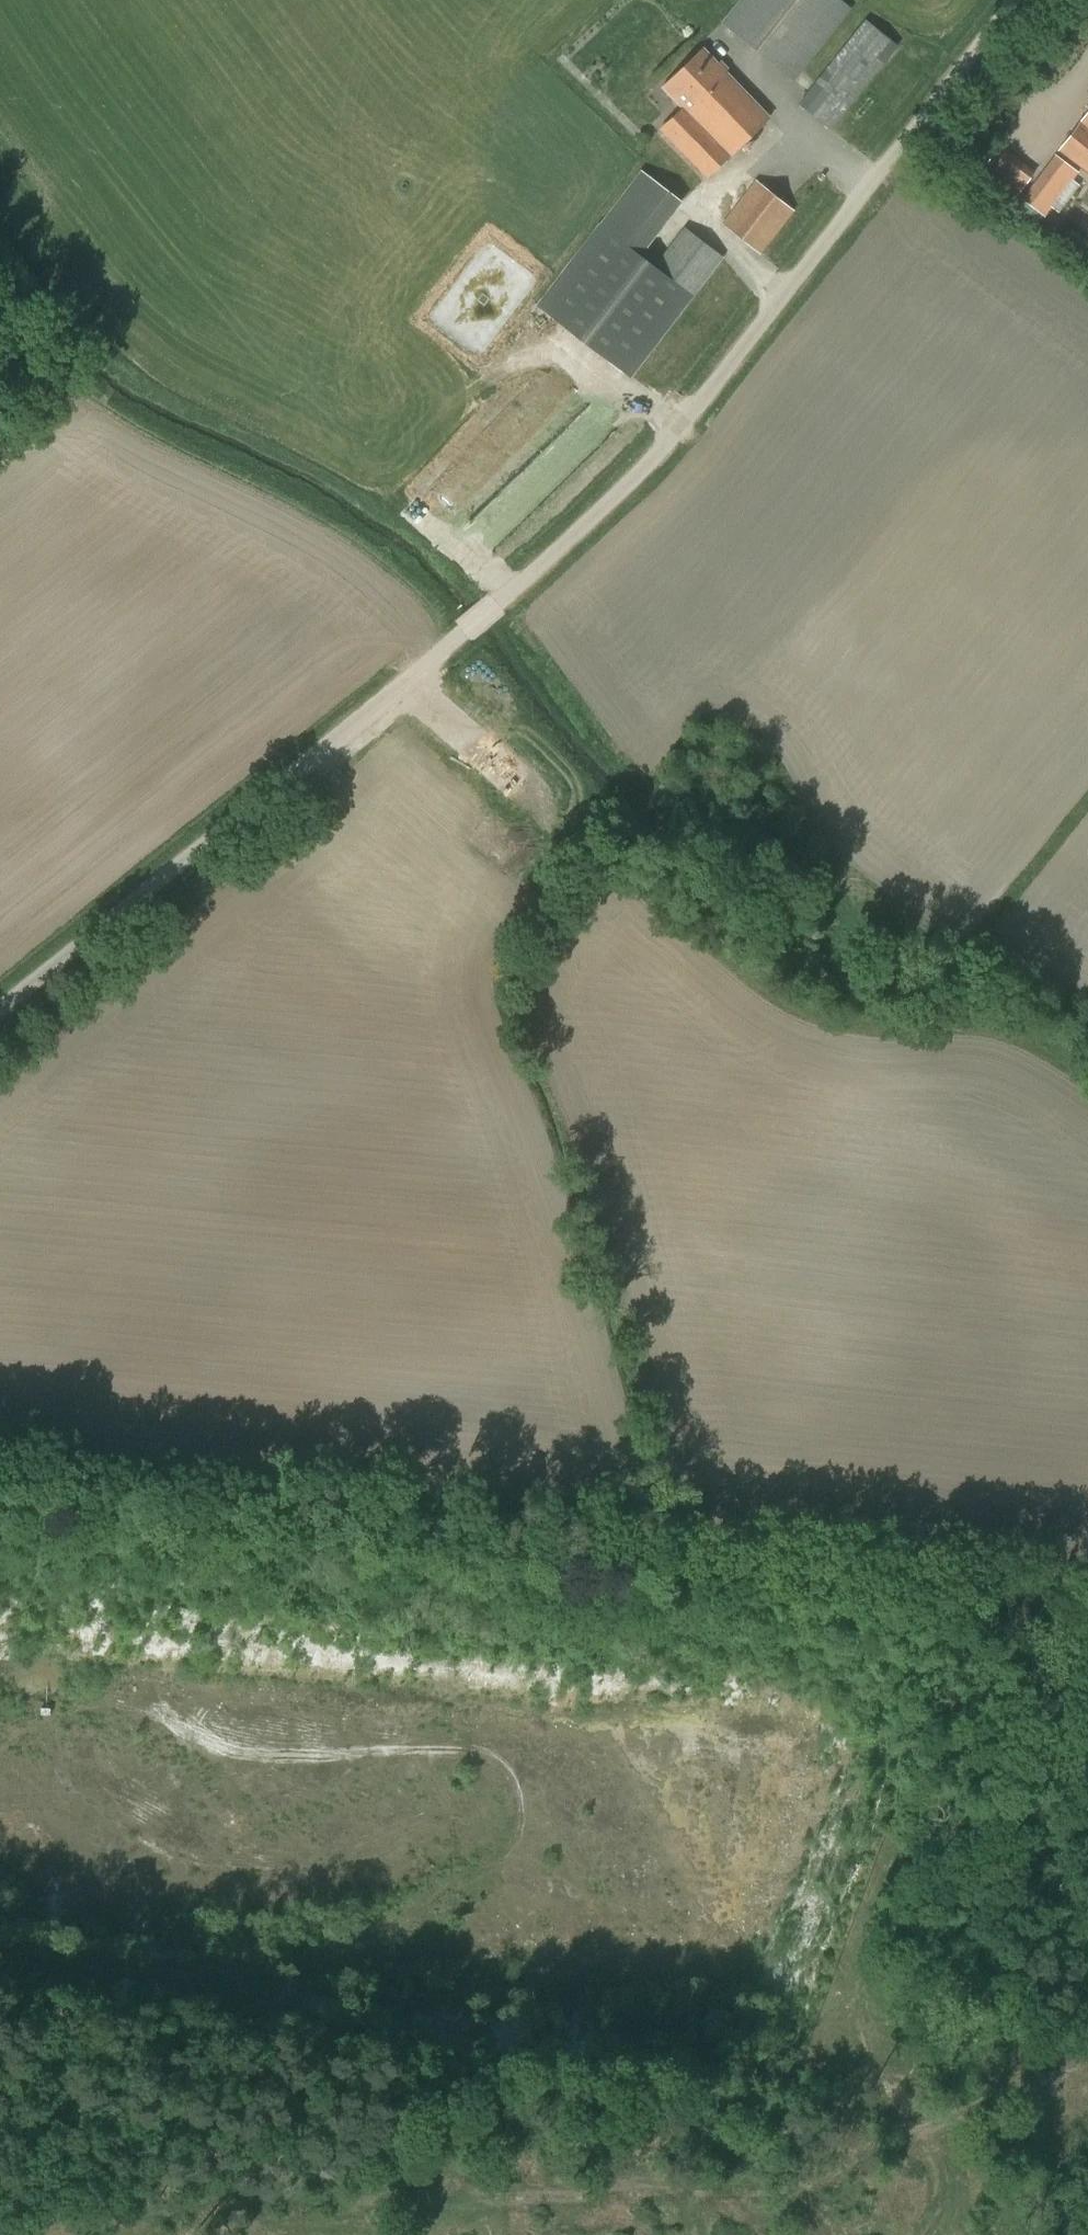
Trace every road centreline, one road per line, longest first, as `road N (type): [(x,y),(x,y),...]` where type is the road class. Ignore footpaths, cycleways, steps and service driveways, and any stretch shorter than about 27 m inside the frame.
road 1 (unclassified): [(0,1009),(466,633),(591,517),(756,328),(1009,0)]
road 2 (tertiary): [(1087,1599),(0,1494)]

